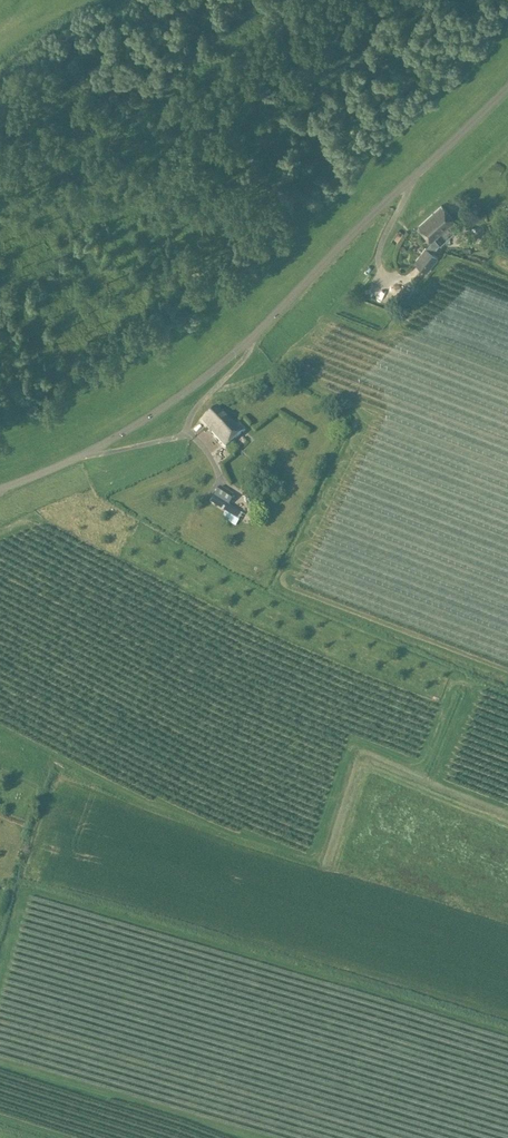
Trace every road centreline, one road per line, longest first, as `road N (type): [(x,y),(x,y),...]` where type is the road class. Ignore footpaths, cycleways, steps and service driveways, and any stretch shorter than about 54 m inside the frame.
road 1 (unclassified): [(507,85),(198,382),(89,451),(0,489)]

